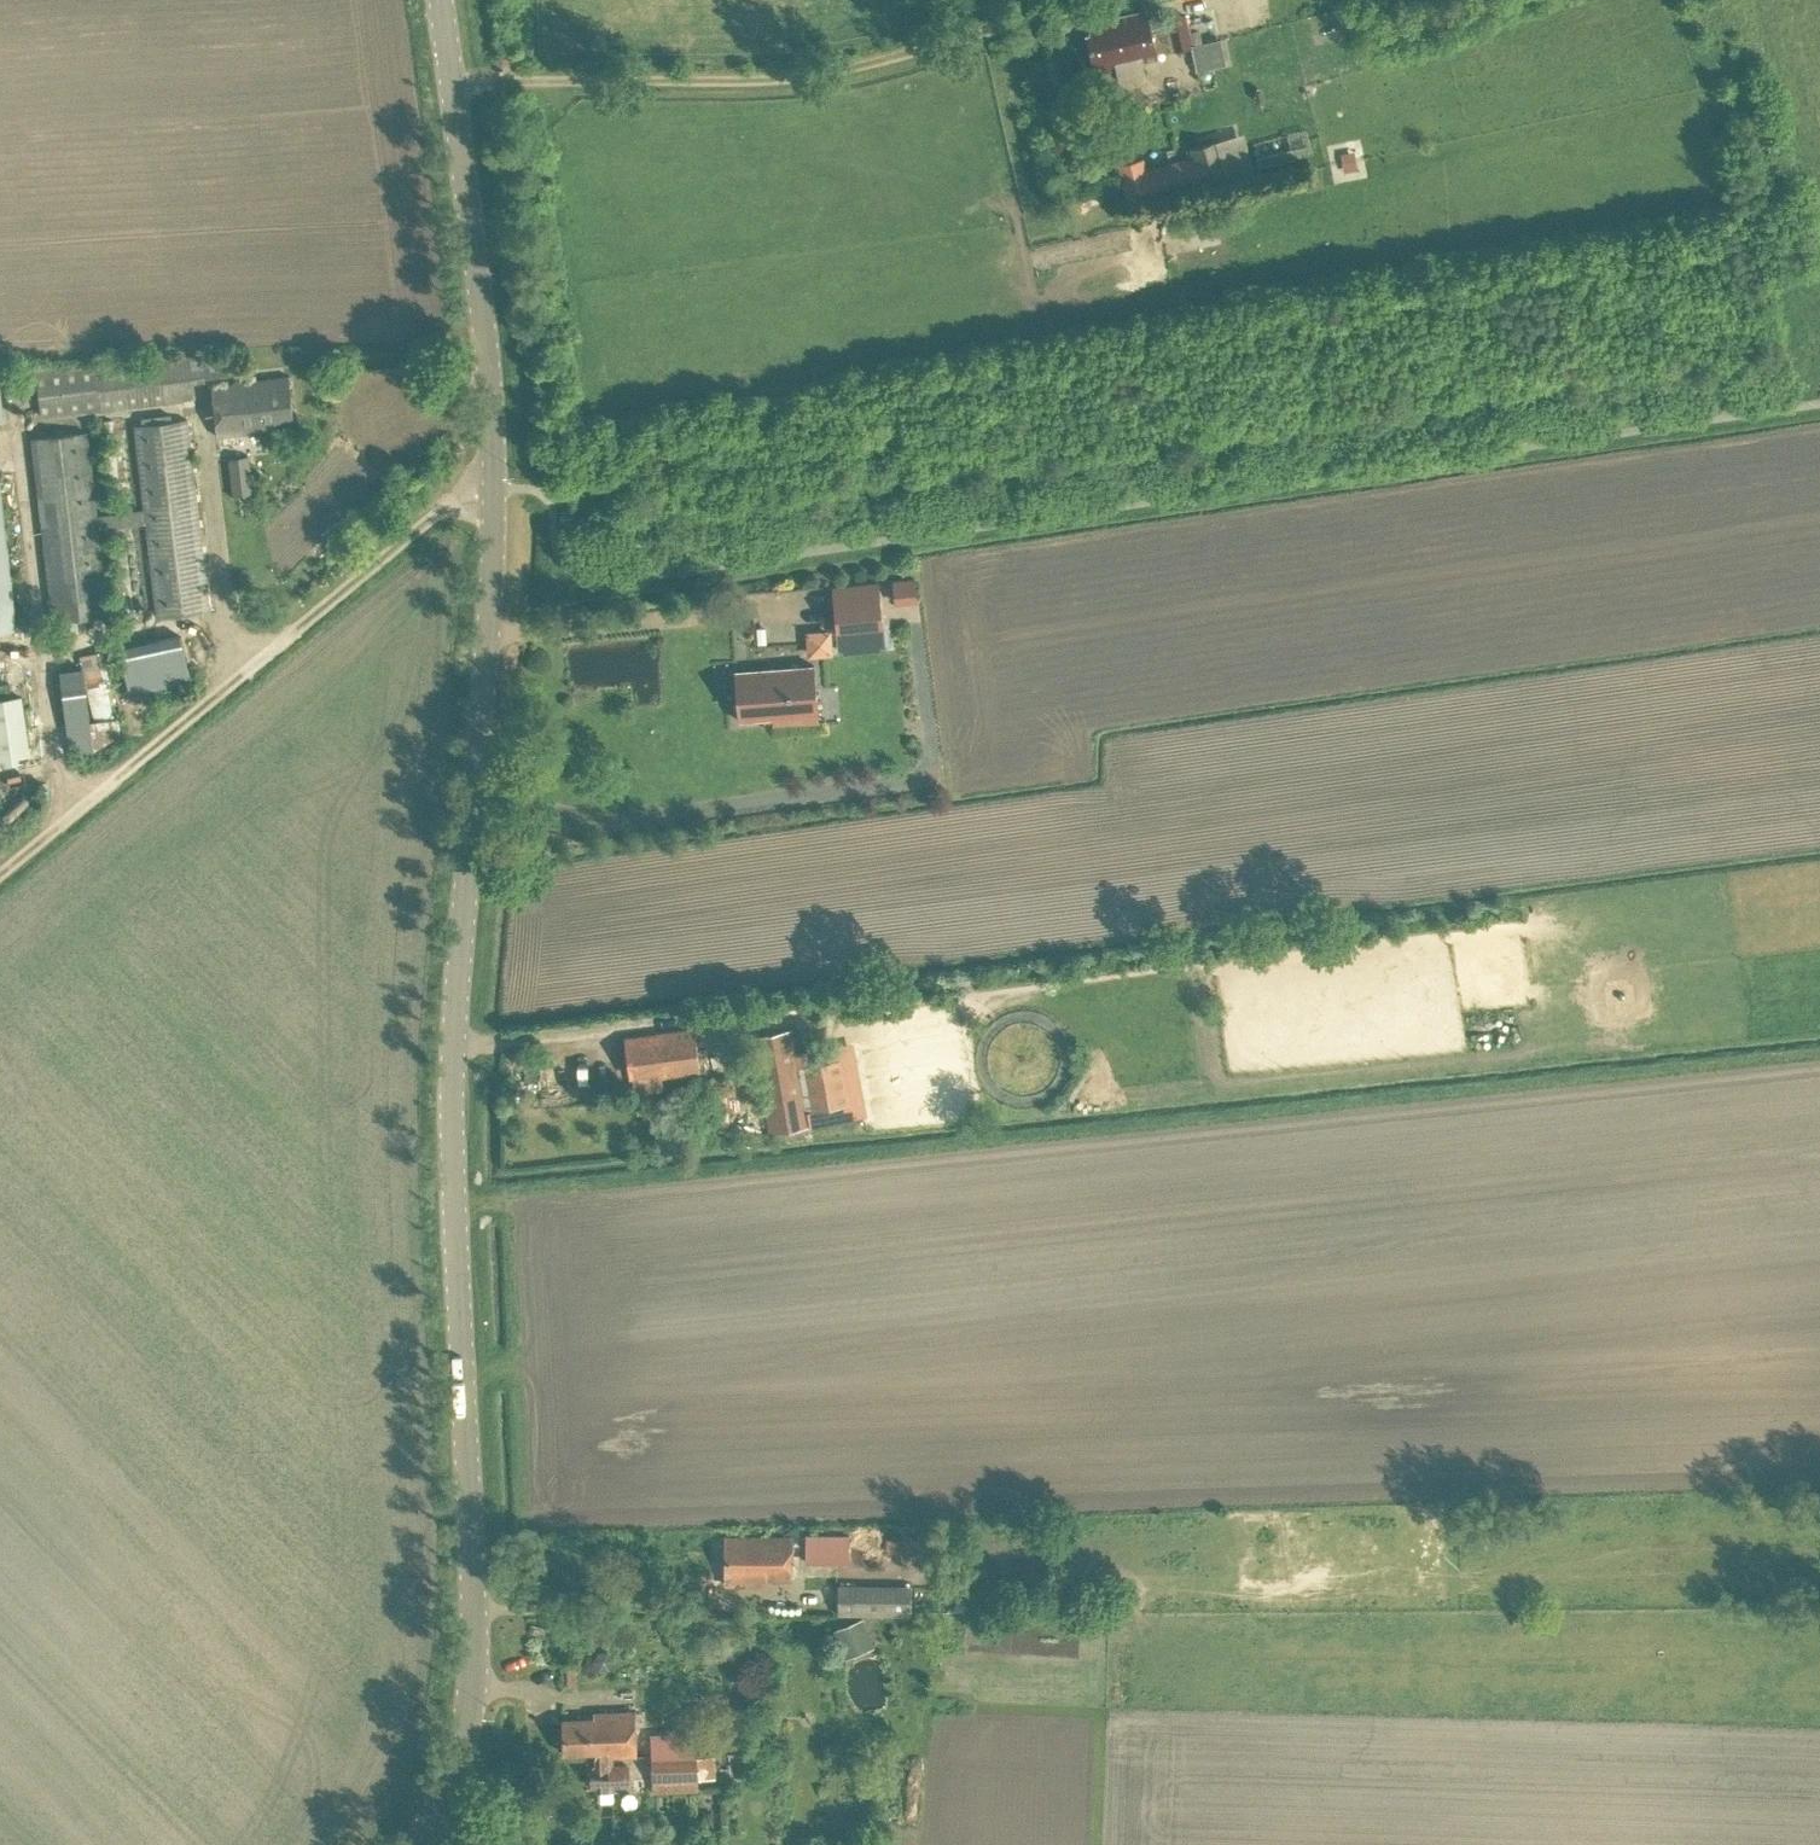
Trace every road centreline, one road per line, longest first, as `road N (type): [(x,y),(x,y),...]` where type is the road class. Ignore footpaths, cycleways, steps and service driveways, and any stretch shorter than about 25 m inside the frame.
road 1 (secondary): [(420,1844),(465,1760),(480,1663),(452,1018),(496,484),(445,0)]
road 2 (track): [(0,868),(465,486),(496,484)]
road 3 (track): [(457,79),(812,74),(1077,3)]

